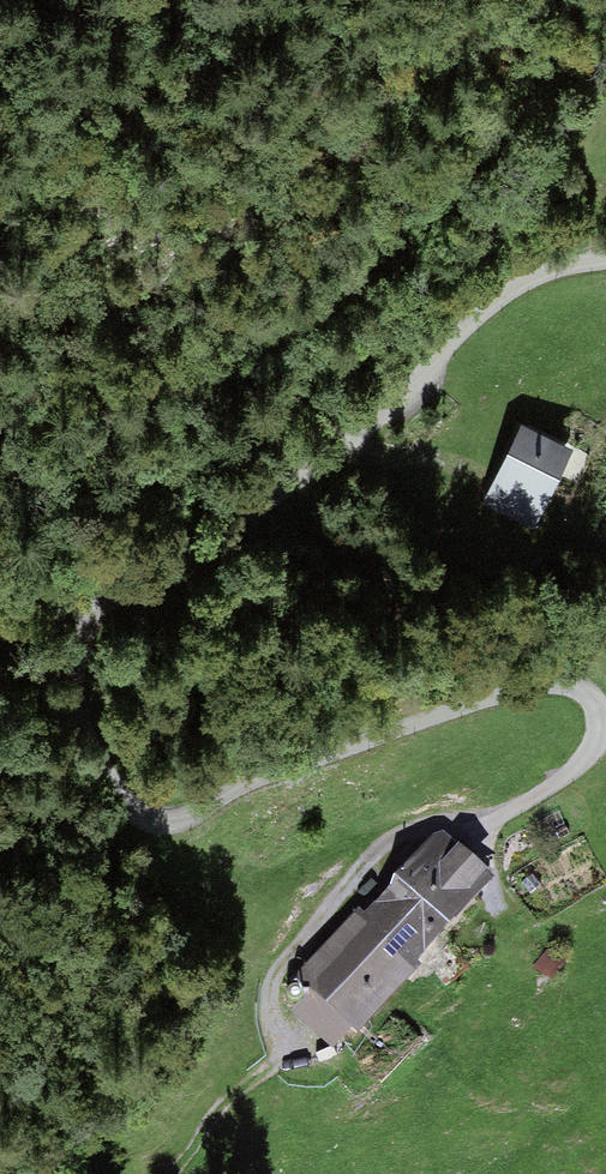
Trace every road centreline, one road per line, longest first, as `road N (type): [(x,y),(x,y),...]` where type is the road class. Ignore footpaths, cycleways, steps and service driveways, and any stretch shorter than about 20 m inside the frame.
road 1 (residential): [(605,261),(565,267),(516,289),(465,330),(390,410),(95,616),(81,635),(75,691),(90,739),(131,810),(147,821),(171,821),(240,782),(523,687),(577,689),(591,699),(597,720)]
road 2 (track): [(580,0),(492,147),(230,400),(180,491),(164,565)]
road 3 (residential): [(597,720),(595,741),(573,769),(482,824)]

